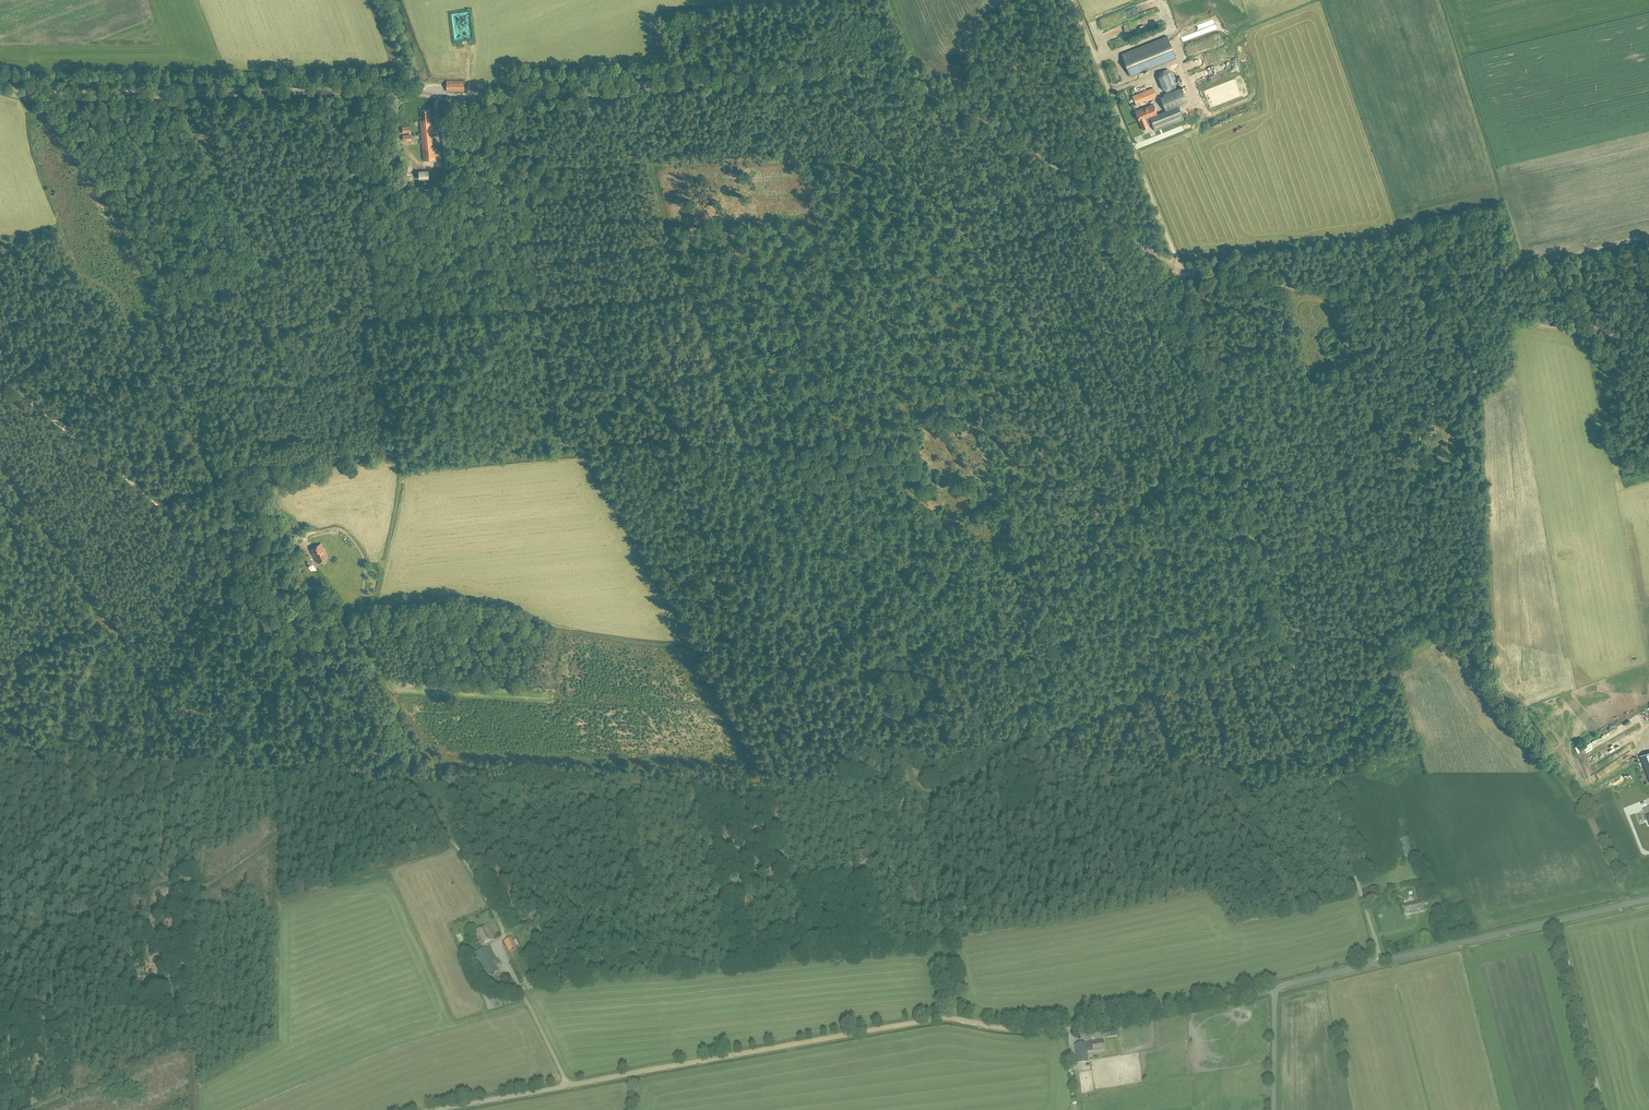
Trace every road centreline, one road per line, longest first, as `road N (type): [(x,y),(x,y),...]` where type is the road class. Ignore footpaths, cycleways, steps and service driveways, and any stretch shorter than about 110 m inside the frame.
road 1 (tertiary): [(1179,268),(1158,261),(1035,147),(985,118),(876,75),(812,73),(483,101),(409,91),(36,96),(0,89)]
road 2 (track): [(0,375),(235,570),(363,776),(407,790),(434,816),(497,917),(498,943),(566,1086)]
road 3 (track): [(1282,635),(1041,739),(937,794),(904,786),(735,792),(526,786),(427,808)]
road 4 (track): [(204,770),(289,656),(371,608),(380,591),(401,467),(340,92)]
road 5 (track): [(372,296),(674,280),(1078,227),(1109,212)]
road 6 (track): [(544,291),(676,404),(726,506),(897,680),(937,794)]
road 7 (track): [(1179,268),(1359,886)]
road 8 (track): [(1054,1028),(933,1019),(434,1109)]
road 9 (tertiary): [(1648,337),(1179,268)]
road 10 (track): [(204,770),(160,693),(0,468)]
road 11 (track): [(1207,665),(1237,781),(1063,818)]
road 12 (unclassified): [(1179,268),(1070,0)]
road 13 (unclassified): [(1381,961),(1648,899)]
road 14 (track): [(0,872),(51,830),(204,770)]
road 15 (unclassified): [(1054,1028),(1278,988)]
road 16 (track): [(930,795),(925,831),(959,1019)]
road 17 (track): [(1041,739),(1088,911)]
road 18 (track): [(28,69),(36,155),(66,227)]
road 19 (unclassified): [(1273,1109),(1278,988)]

